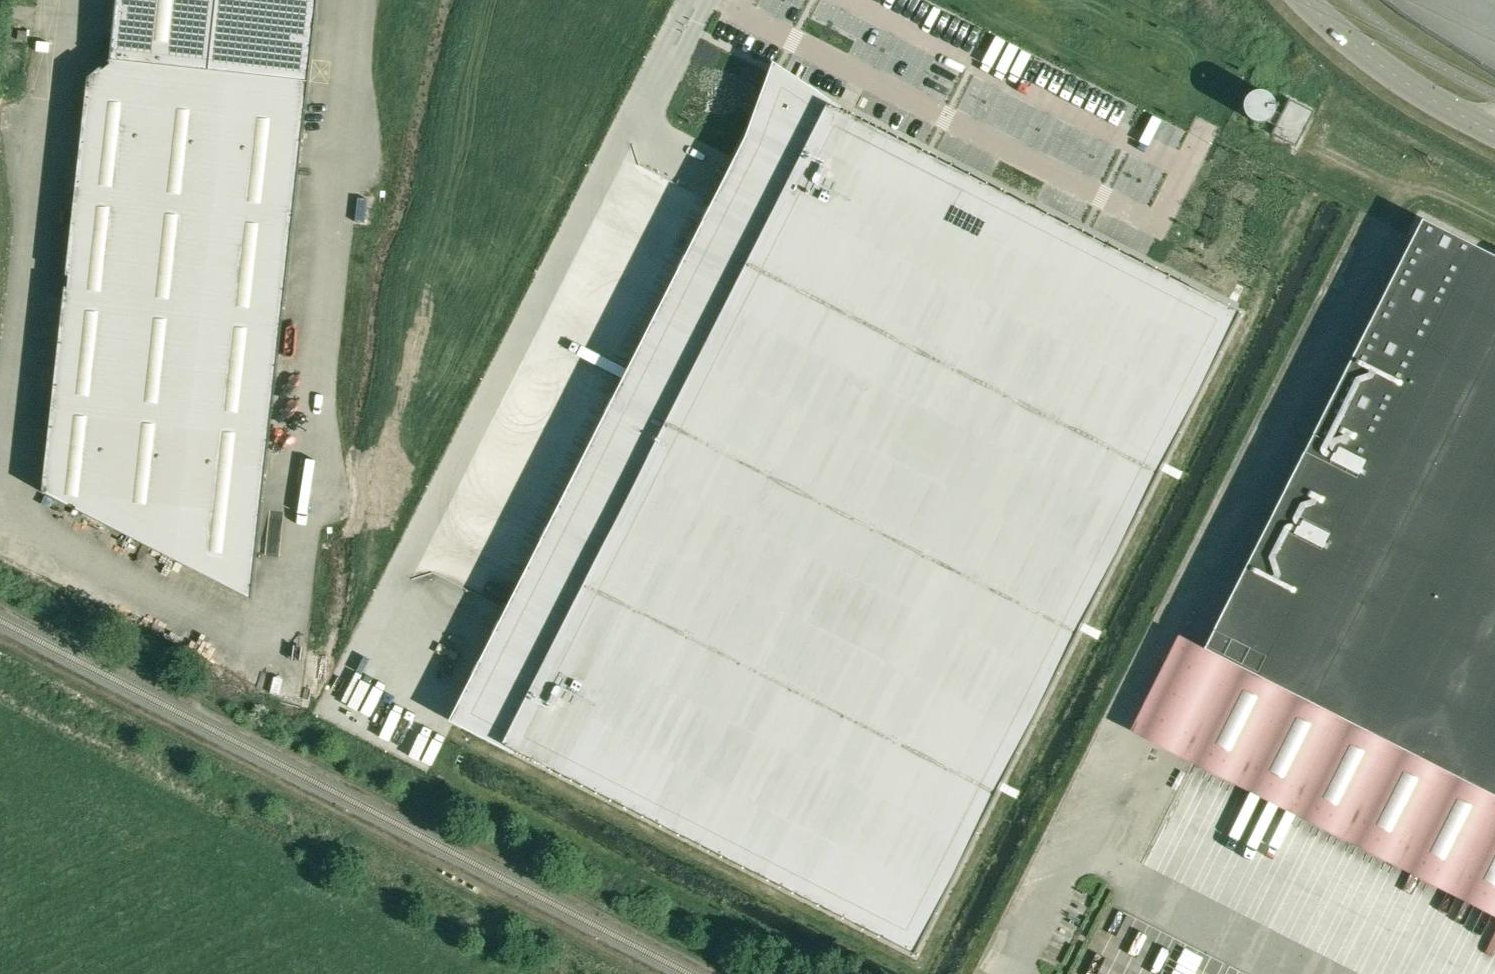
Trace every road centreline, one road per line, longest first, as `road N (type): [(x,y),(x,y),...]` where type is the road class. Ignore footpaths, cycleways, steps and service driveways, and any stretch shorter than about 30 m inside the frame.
road 1 (unclassified): [(1304,0),(1394,76),(1494,134)]

